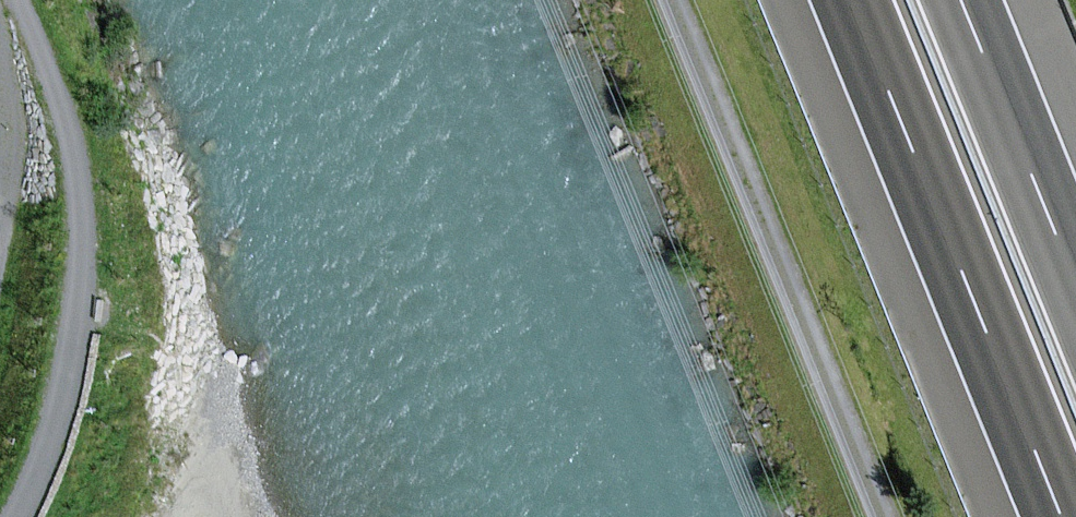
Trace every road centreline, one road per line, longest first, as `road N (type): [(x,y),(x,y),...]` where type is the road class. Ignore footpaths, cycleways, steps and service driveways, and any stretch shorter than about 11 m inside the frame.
road 1 (track): [(883,516),(673,0)]
road 2 (motorway): [(854,0),(1062,516)]
road 3 (track): [(24,516),(72,402),(93,264),(78,126),(33,0)]
road 4 (motorway): [(1075,283),(961,0)]
road 5 (track): [(0,188),(15,153),(4,0)]

